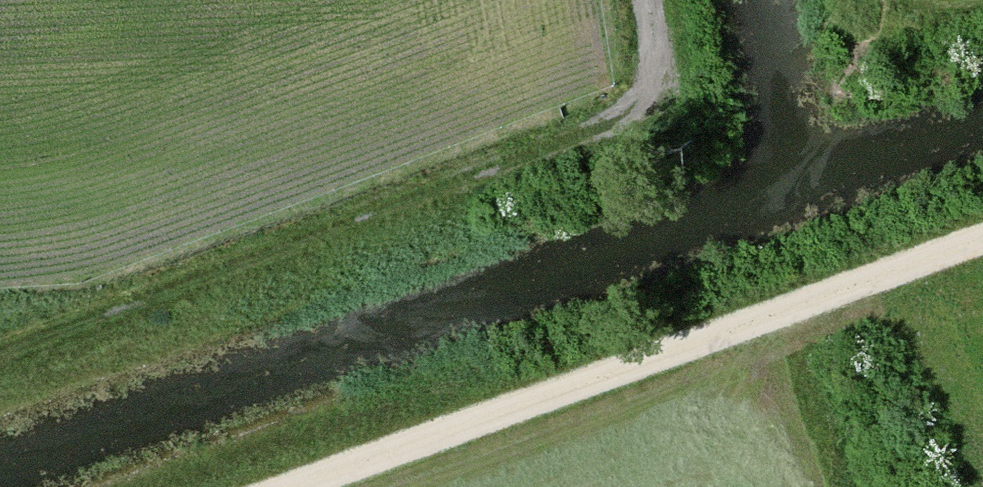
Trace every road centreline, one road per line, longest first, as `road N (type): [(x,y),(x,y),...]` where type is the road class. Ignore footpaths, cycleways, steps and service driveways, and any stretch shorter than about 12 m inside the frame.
road 1 (track): [(645,0),(666,107),(0,351)]
road 2 (track): [(982,239),(296,486)]

